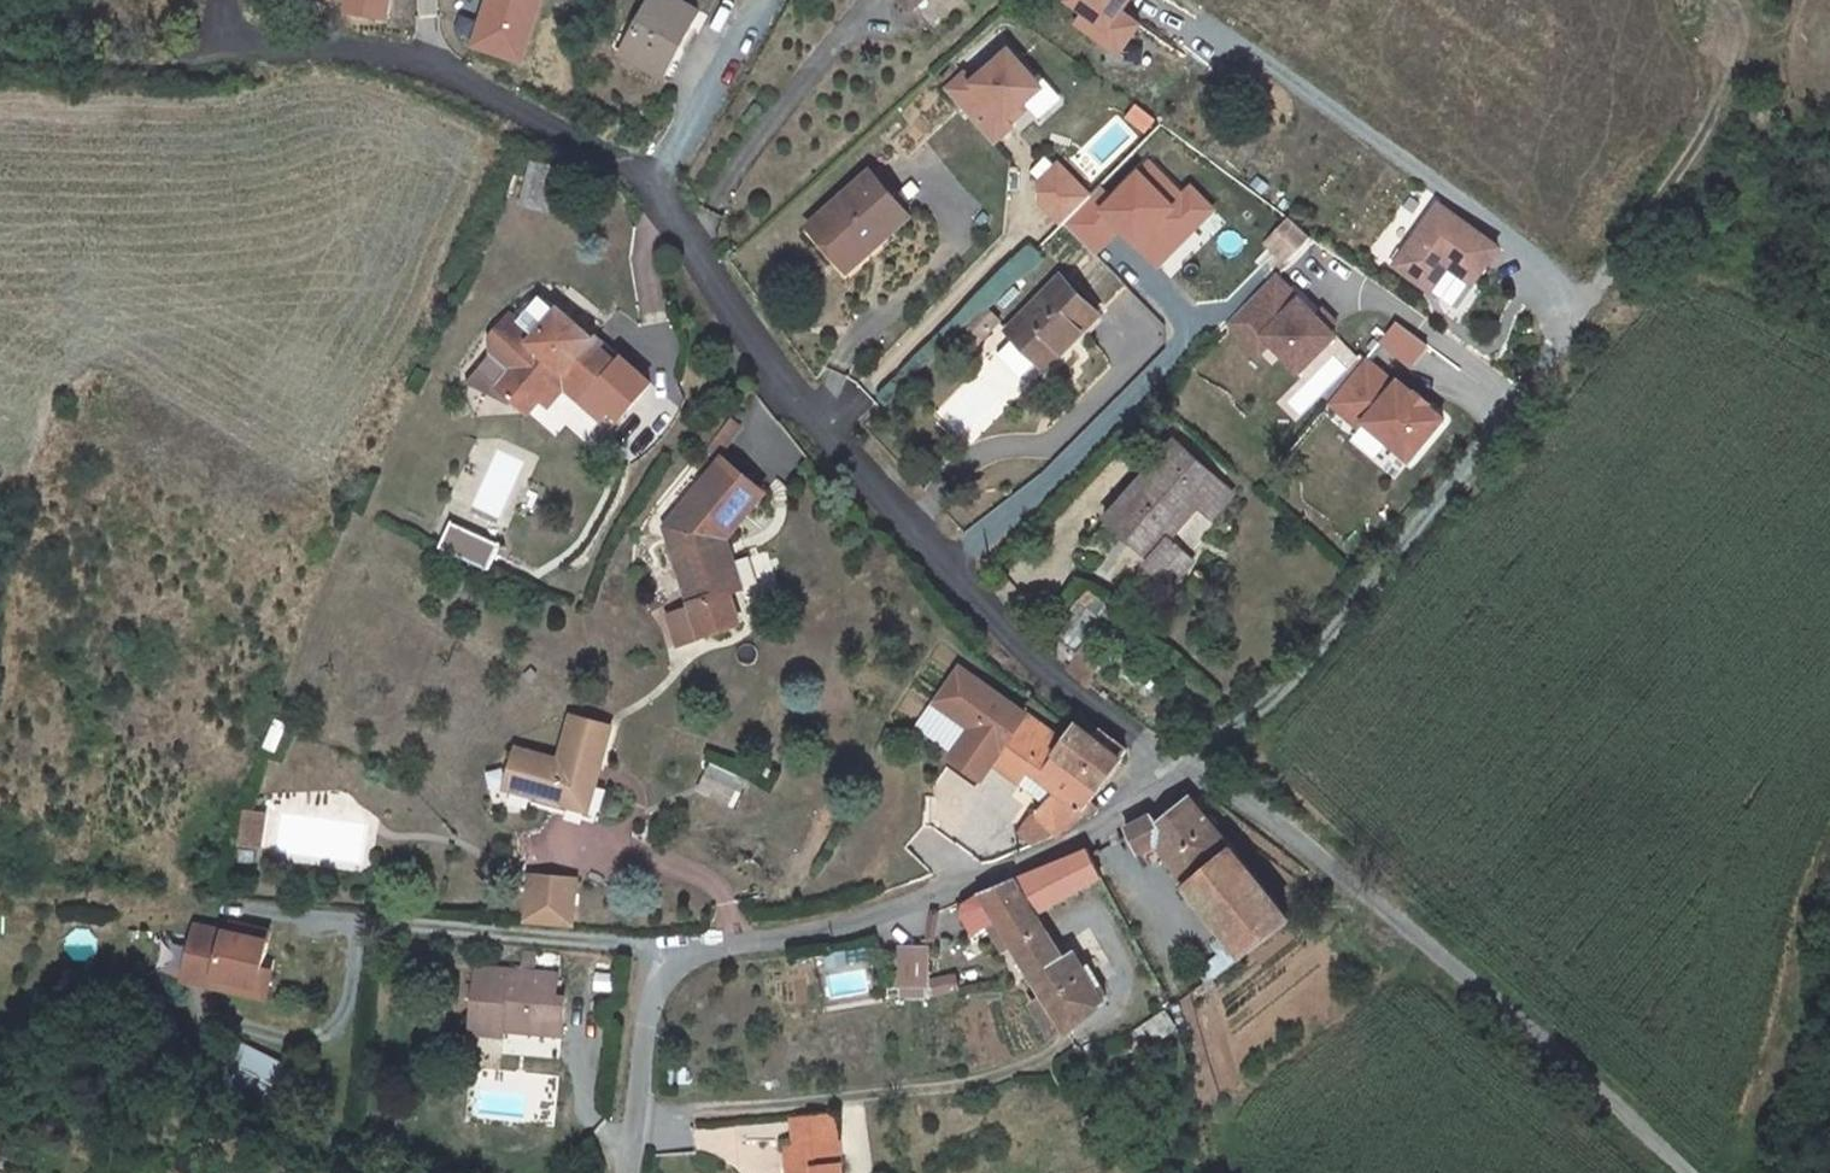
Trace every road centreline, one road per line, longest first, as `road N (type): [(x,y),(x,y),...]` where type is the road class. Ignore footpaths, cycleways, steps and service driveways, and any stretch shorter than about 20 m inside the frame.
road 1 (unclassified): [(1186,764),(1121,740),(952,589),(713,307),(636,189),(430,67)]
road 2 (track): [(1713,122),(1476,455),(1322,646),(1186,764)]
road 3 (residential): [(624,1172),(639,1011),(670,960),(836,926),(968,886),(1102,831),(1186,764)]
road 4 (unclassified): [(1683,1172),(1186,764)]
road 5 (track): [(430,67),(384,45),(118,55)]

